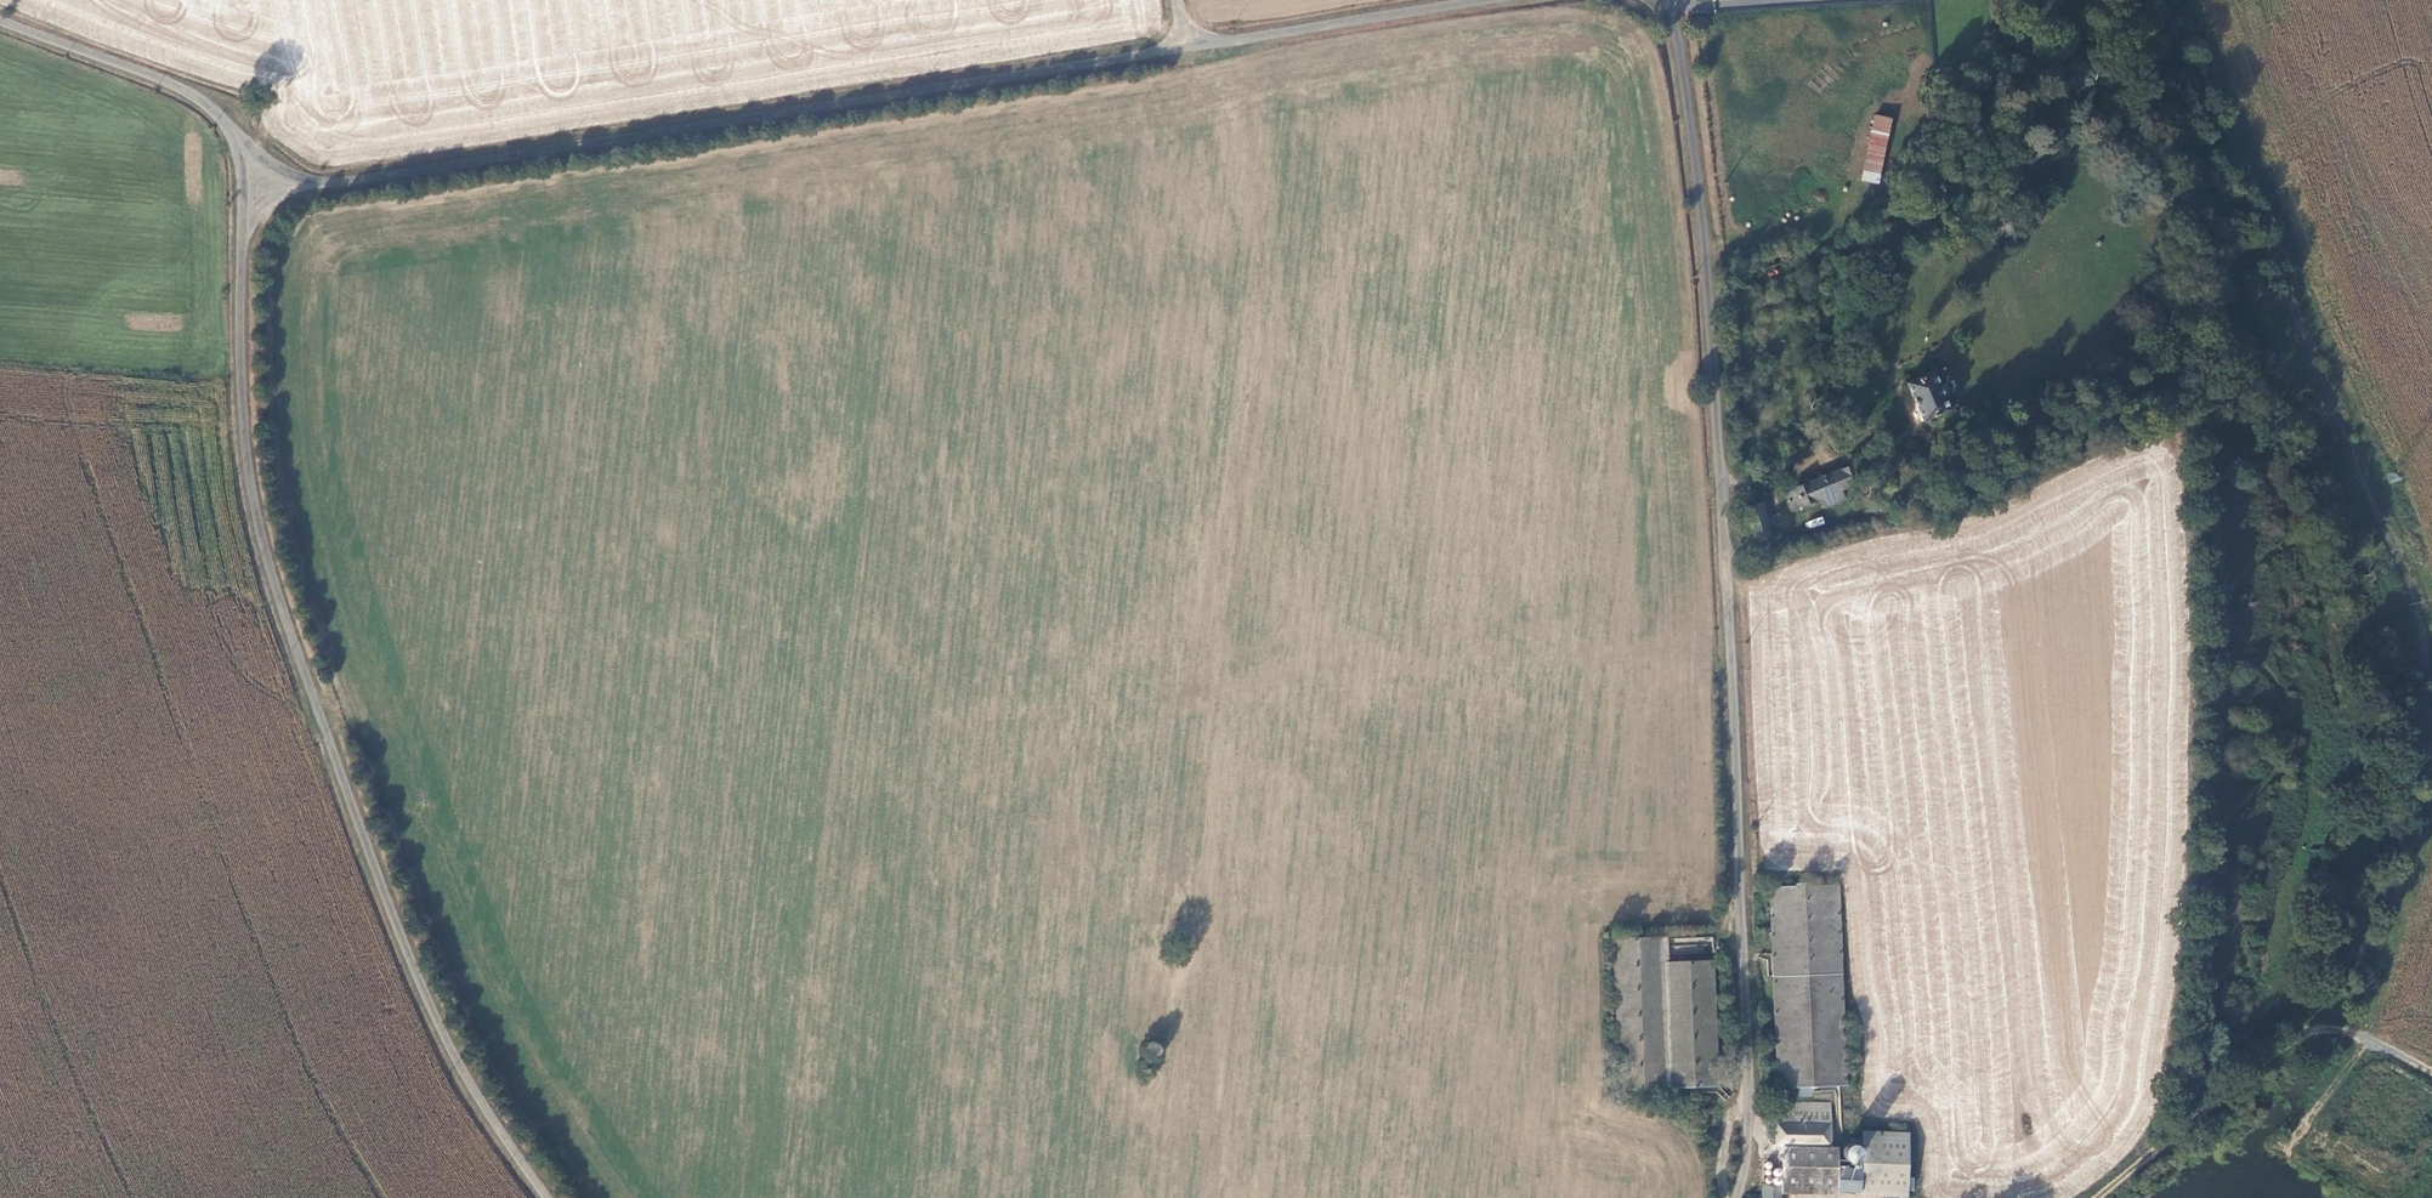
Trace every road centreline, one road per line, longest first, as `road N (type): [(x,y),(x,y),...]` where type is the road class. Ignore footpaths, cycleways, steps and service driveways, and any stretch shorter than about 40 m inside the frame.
road 1 (unclassified): [(1678,8),(1712,284),(1727,528),(1749,1101),(1749,1168),(1738,1197)]
road 2 (unclassified): [(265,159),(240,257),(239,431),(259,542),(400,937),(546,1197)]
road 3 (unclassified): [(265,159),(290,179),(322,183),(1188,49)]
road 4 (track): [(2101,1197),(2296,1036),(2340,1029),(2431,1063)]
road 5 (unclassified): [(1188,49),(1488,0)]
road 6 (unclassified): [(0,21),(201,103),(265,159)]

